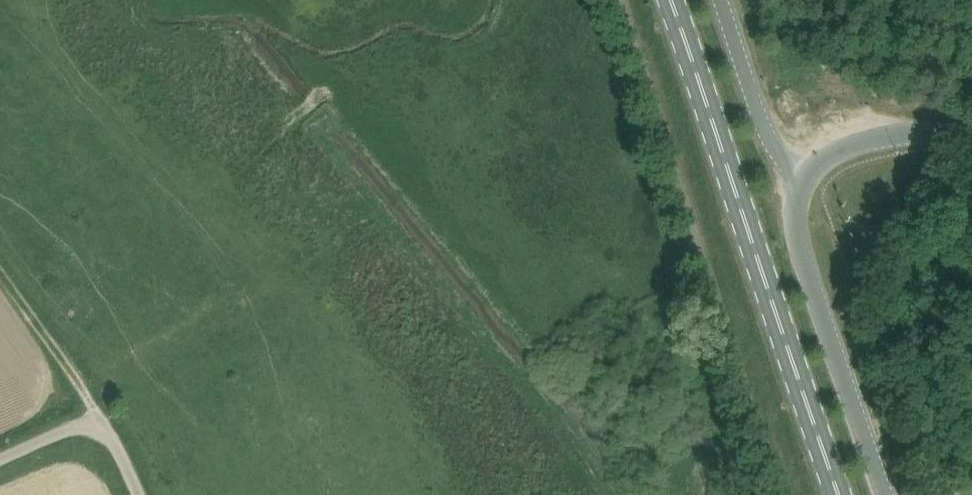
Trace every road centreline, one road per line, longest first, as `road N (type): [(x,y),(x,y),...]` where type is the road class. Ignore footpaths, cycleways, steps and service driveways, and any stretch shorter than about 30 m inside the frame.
road 1 (primary): [(838,494),(670,0)]
road 2 (unclassified): [(887,494),(799,250),(795,201),(805,175)]
road 3 (unclassified): [(805,175),(760,123),(720,0)]
road 4 (unclassified): [(136,494),(97,424),(0,458)]
road 5 (unclassified): [(971,139),(902,133),(849,145),(805,175)]
road 6 (track): [(0,278),(97,424)]

